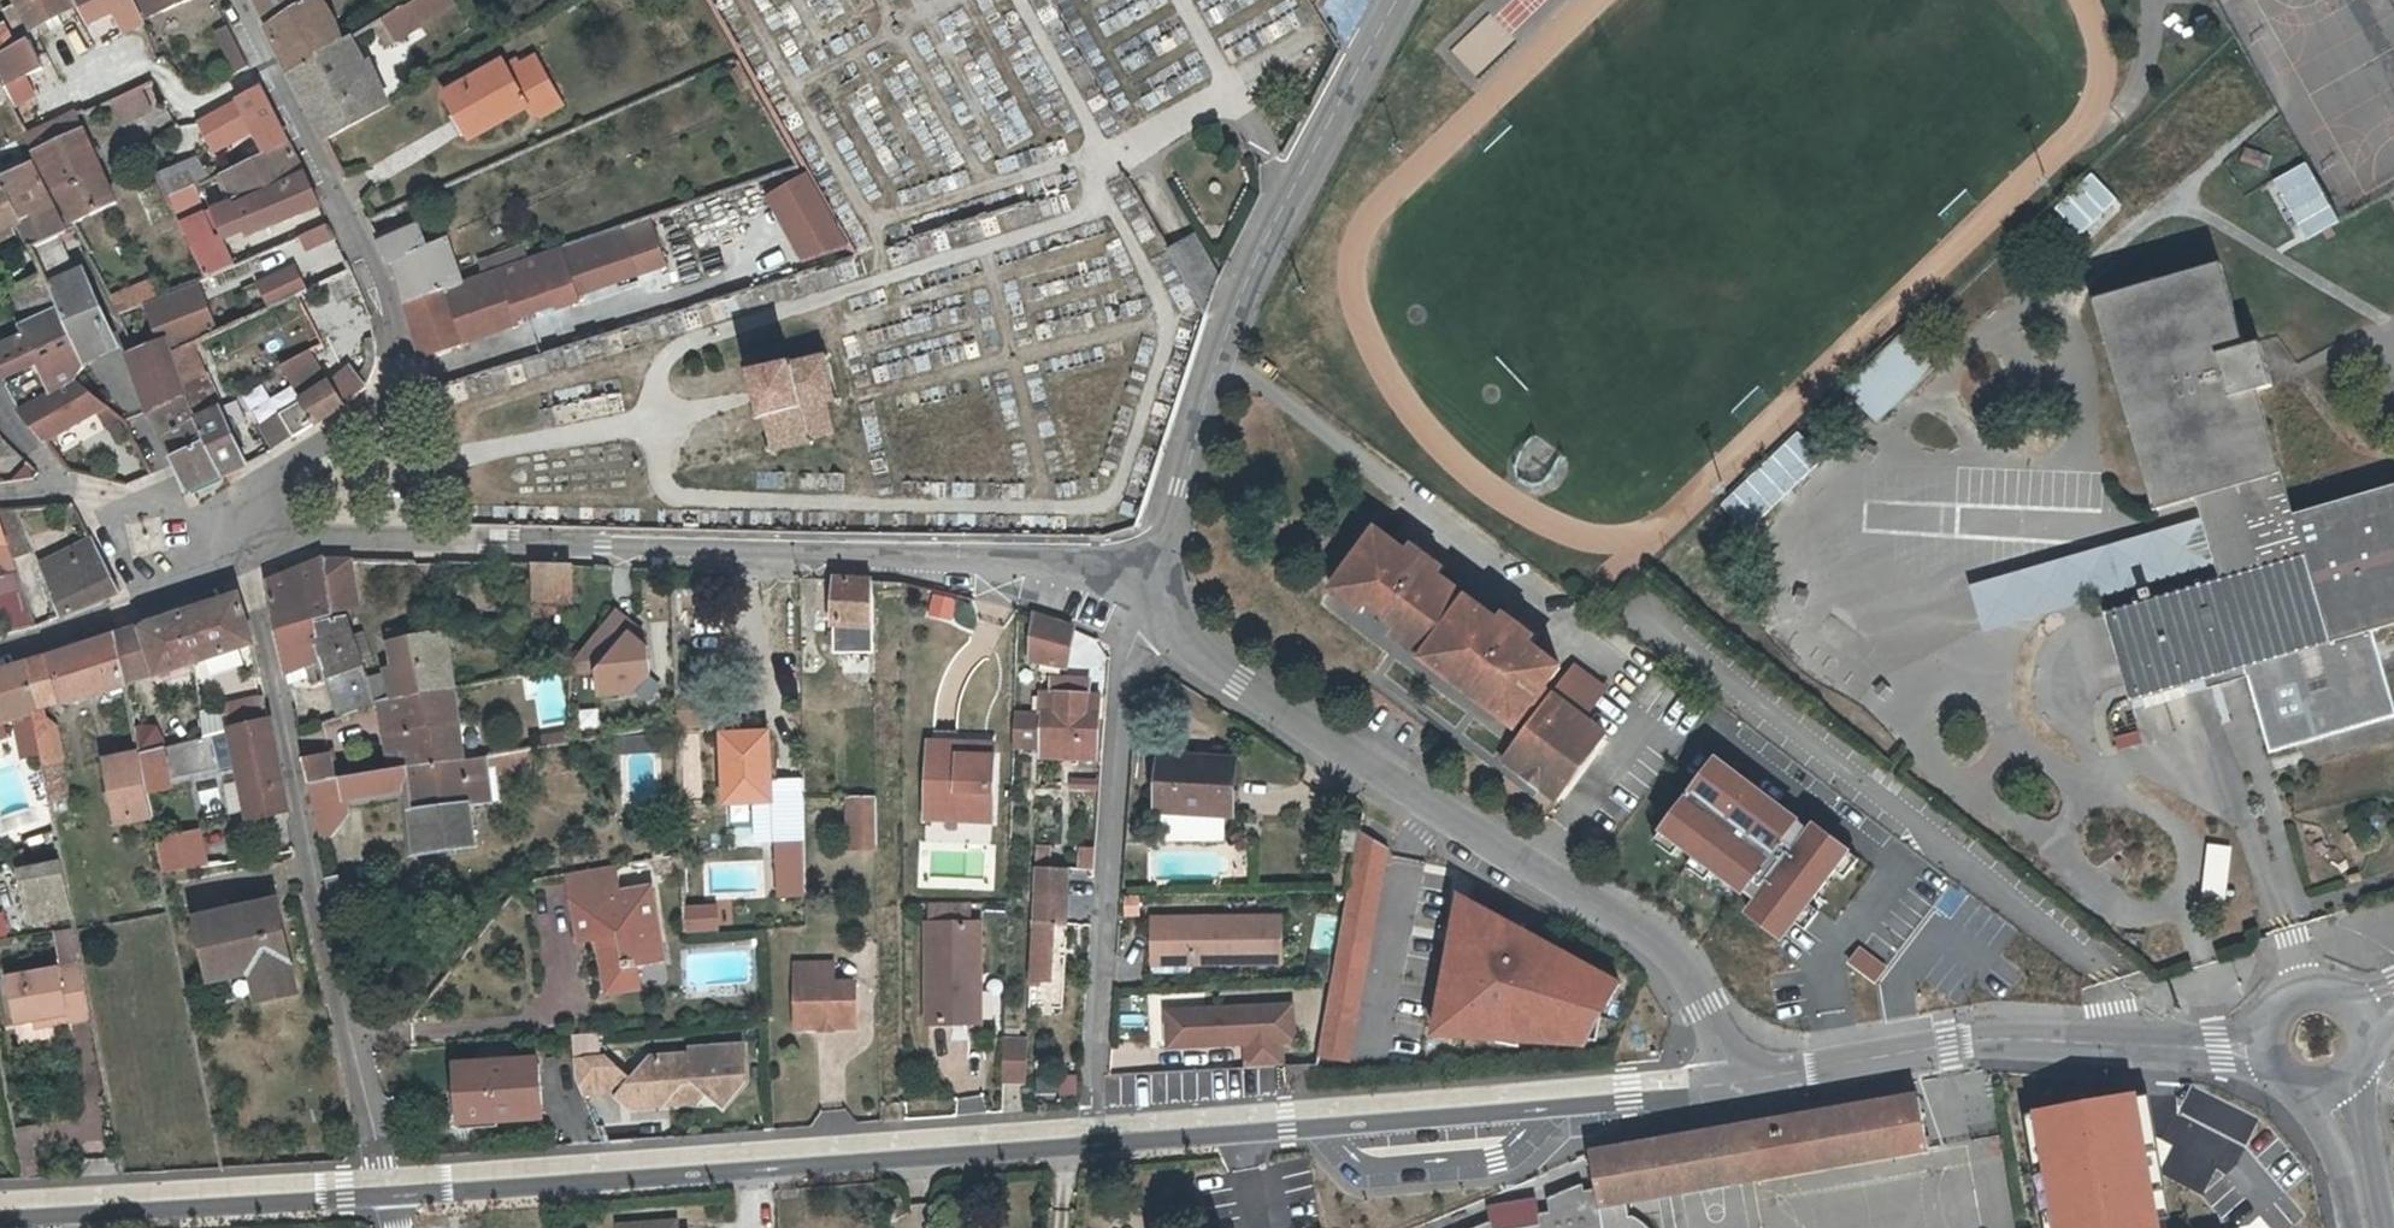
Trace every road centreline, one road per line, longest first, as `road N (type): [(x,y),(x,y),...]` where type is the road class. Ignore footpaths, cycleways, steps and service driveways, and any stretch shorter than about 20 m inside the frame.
road 1 (residential): [(299,544),(797,559),(983,579),(1142,625)]
road 2 (residential): [(1142,625),(1642,930),(1668,951),(1755,1075)]
road 3 (residential): [(388,1190),(1094,1140)]
road 4 (residential): [(1142,625),(1246,277),(1397,0)]
road 5 (residential): [(1094,1140),(1565,1106),(1755,1075)]
road 6 (residential): [(388,1190),(247,566)]
road 7 (residential): [(299,544),(280,471),(370,413),(391,364),(381,300),(231,0)]
road 8 (residential): [(1094,1140),(1123,717),(1142,625)]
road 9 (residential): [(2264,1040),(1947,1043),(1755,1075)]
road 10 (residential): [(0,1214),(388,1190)]
road 11 (residential): [(208,582),(0,652)]
road 12 (residential): [(98,494),(178,515),(208,582)]
road 13 (residential): [(2368,1227),(2332,1078)]
road 14 (residential): [(98,494),(12,425),(0,398)]
road 15 (unclassified): [(2355,1012),(2338,993),(2300,987),(2273,1005),(2264,1040)]

